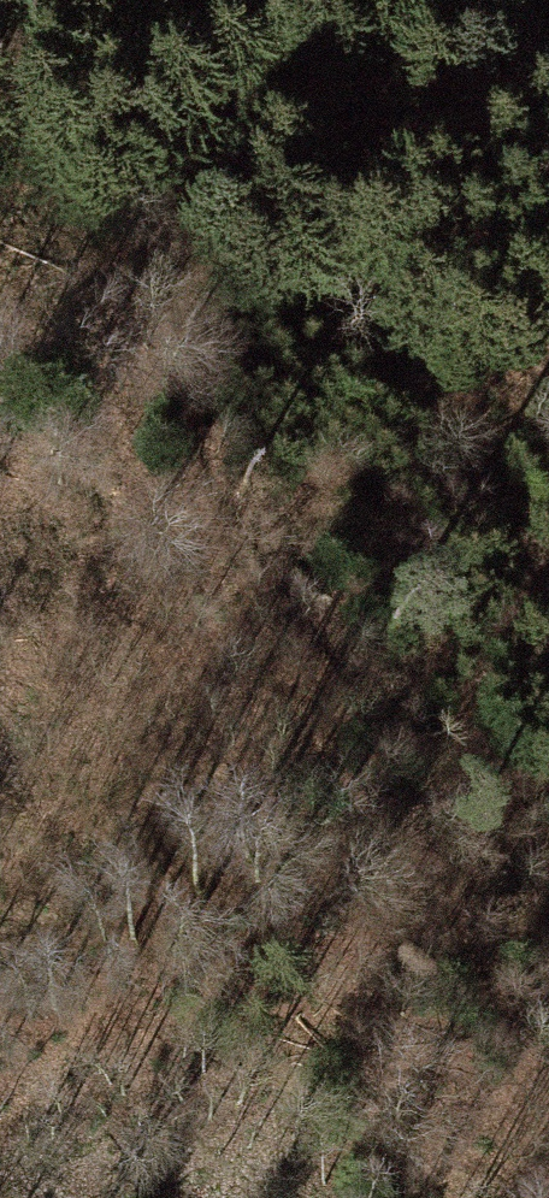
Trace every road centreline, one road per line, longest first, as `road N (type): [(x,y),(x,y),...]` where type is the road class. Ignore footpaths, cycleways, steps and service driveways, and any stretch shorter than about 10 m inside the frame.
road 1 (motorway): [(213,1197),(224,1040),(314,253),(357,0)]
road 2 (motorway): [(39,0),(0,231)]

